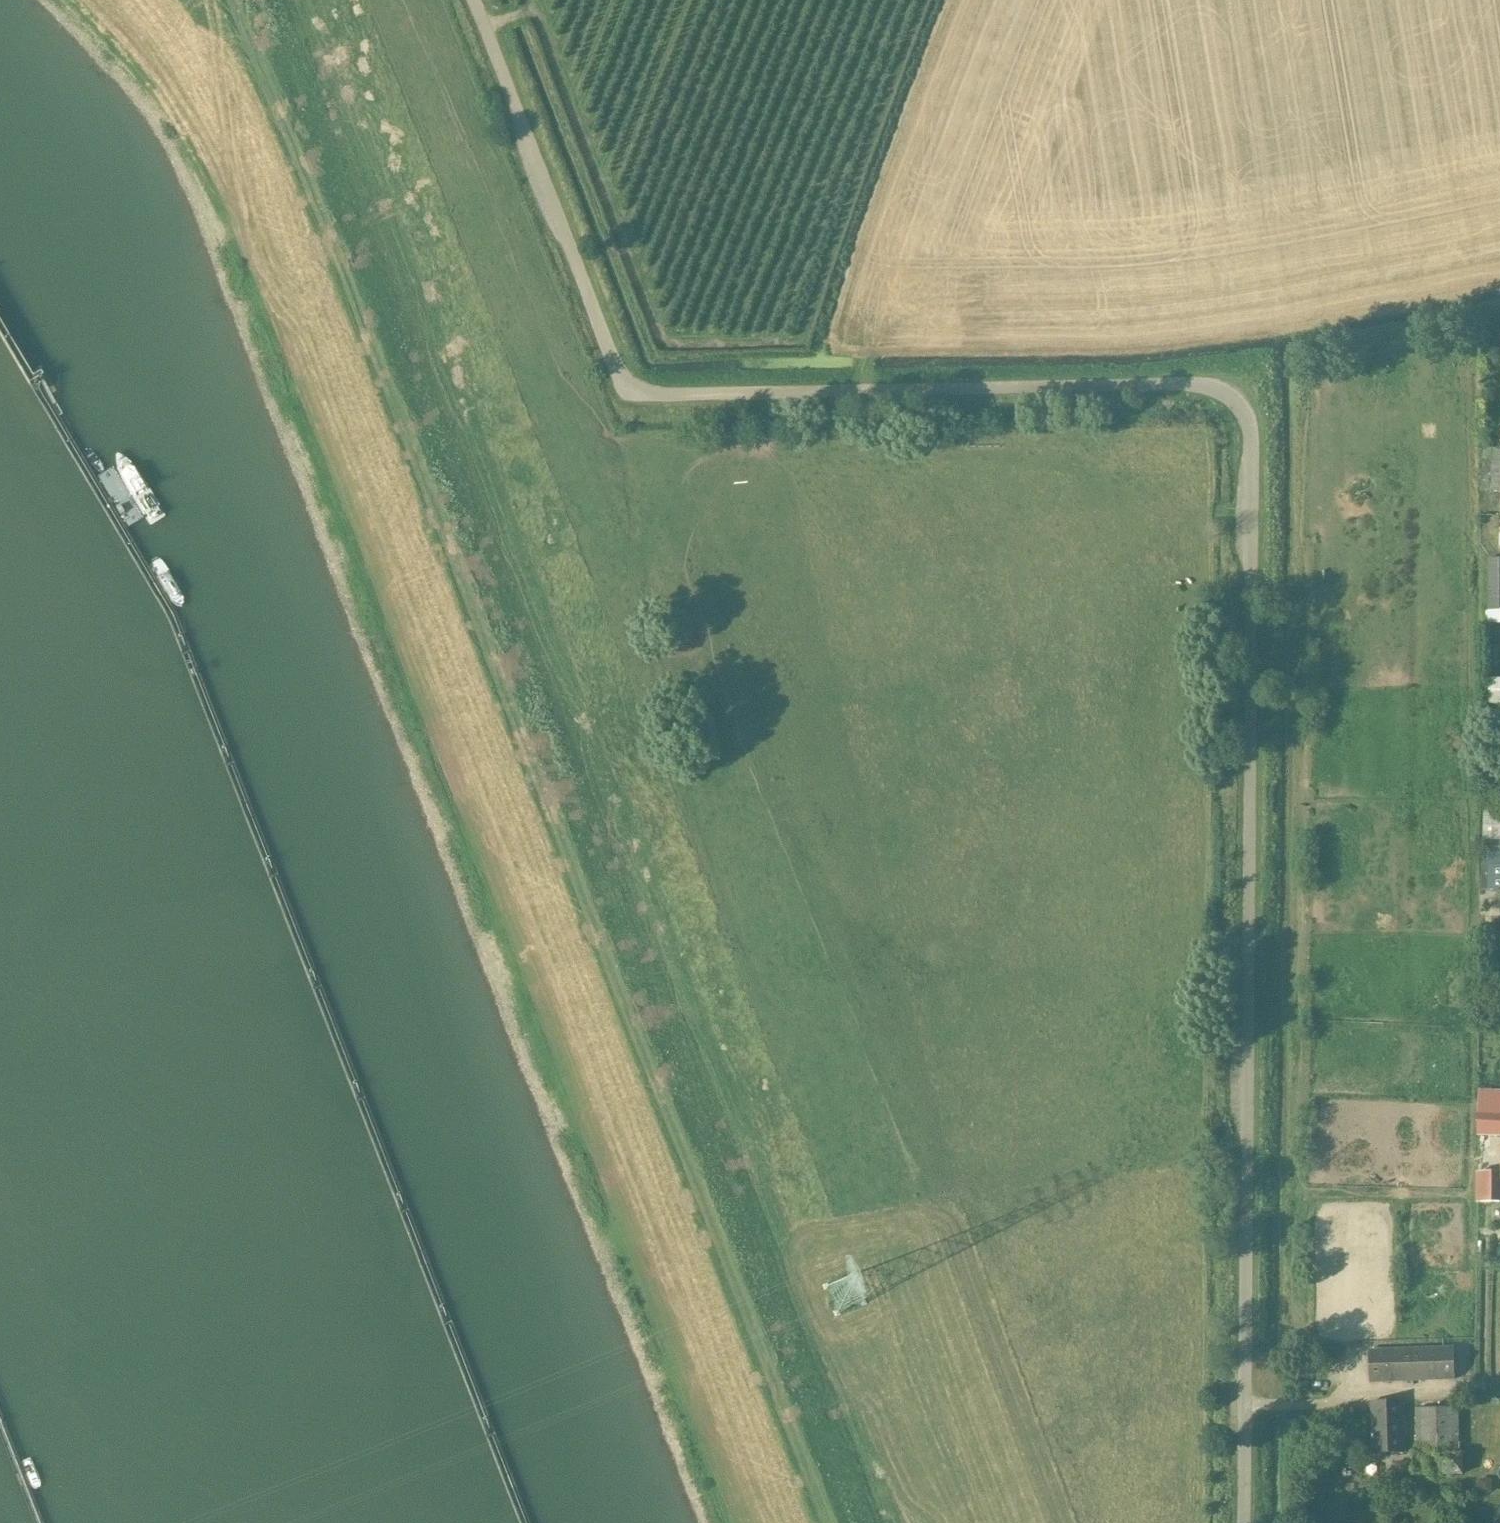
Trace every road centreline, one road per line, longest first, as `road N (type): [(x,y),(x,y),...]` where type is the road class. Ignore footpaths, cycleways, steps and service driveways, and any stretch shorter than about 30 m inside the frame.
road 1 (unclassified): [(475,0),(622,376),(635,393),(1195,384),(1224,388),(1247,418),(1245,1522)]

